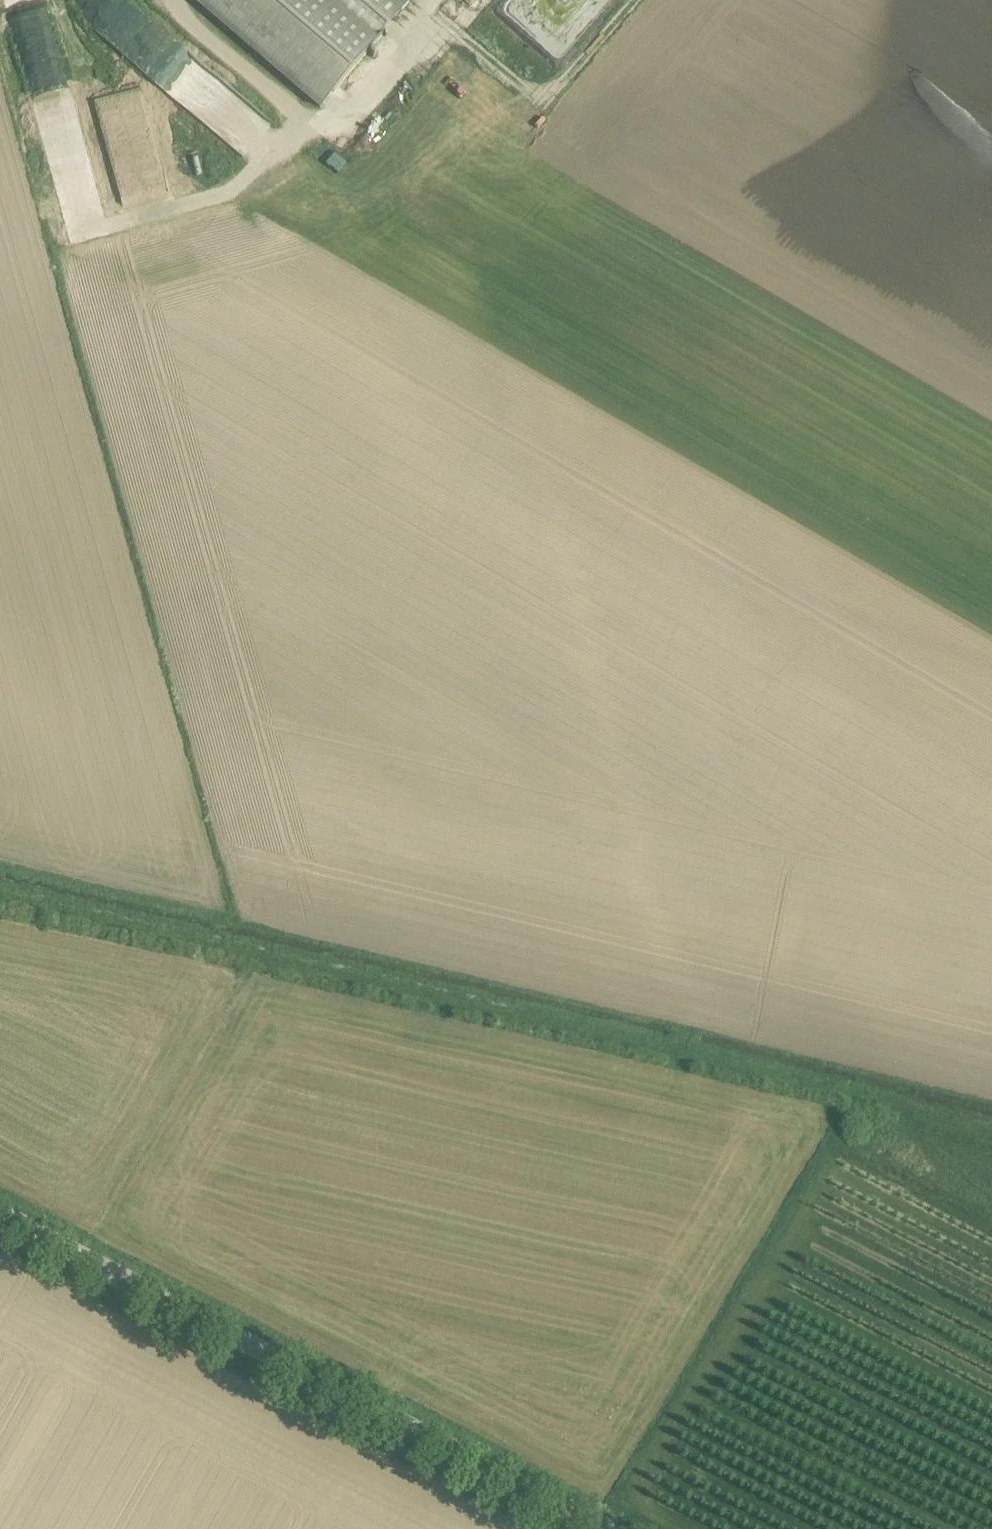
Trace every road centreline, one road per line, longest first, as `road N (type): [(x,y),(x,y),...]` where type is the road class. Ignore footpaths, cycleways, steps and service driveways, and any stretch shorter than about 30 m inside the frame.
road 1 (track): [(991,1143),(0,897)]
road 2 (unclassified): [(585,1528),(0,1224)]
road 3 (track): [(436,12),(544,93),(631,0)]

